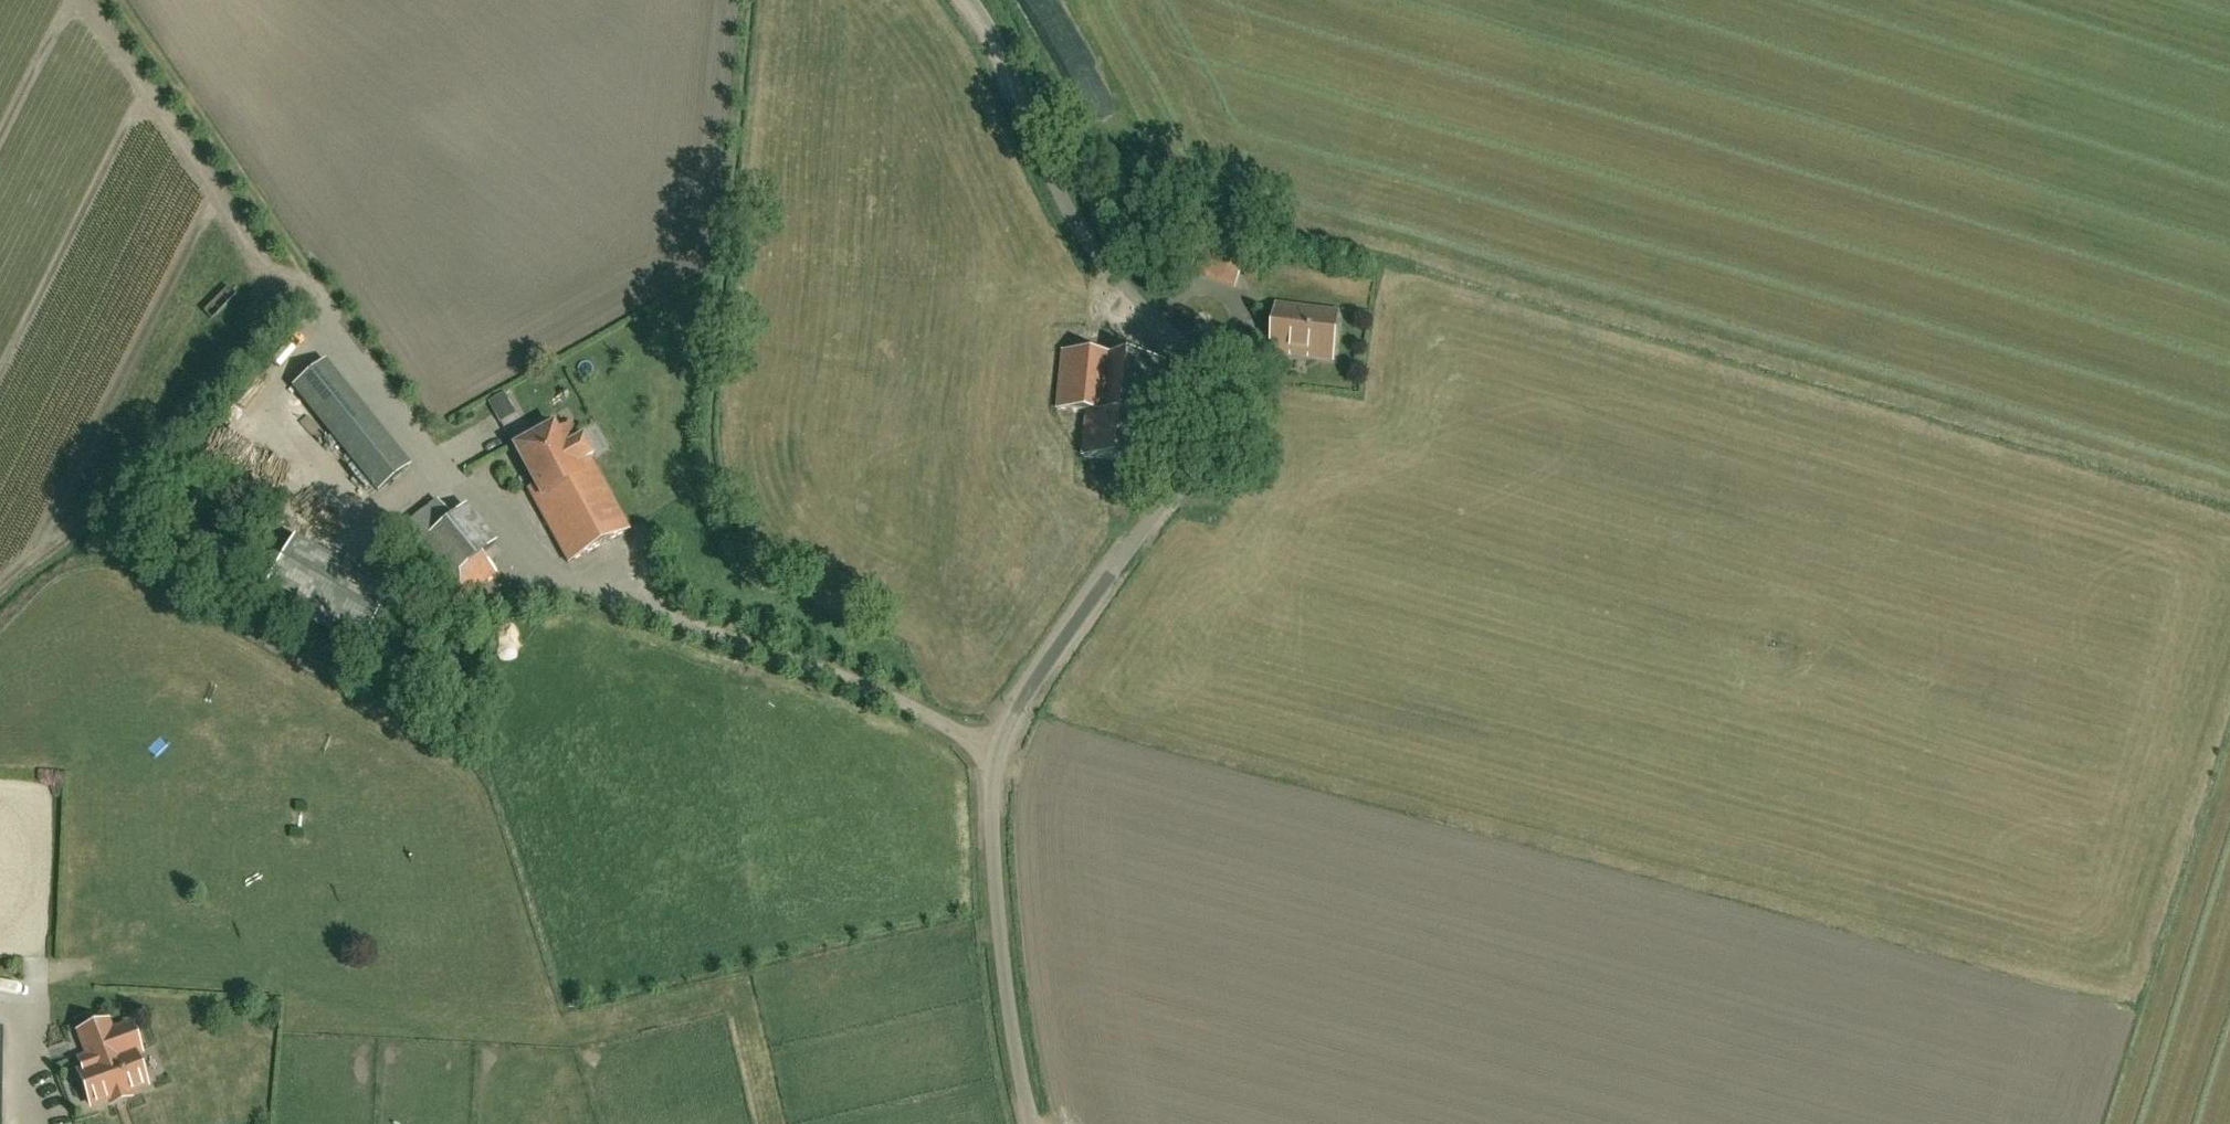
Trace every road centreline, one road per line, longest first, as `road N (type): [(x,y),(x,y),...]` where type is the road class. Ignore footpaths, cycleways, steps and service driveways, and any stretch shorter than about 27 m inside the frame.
road 1 (unclassified): [(1039,1123),(997,889),(999,750),(1184,479),(1207,424),(1206,390),(1199,366),(1088,246),(1048,170),(996,36),(970,0)]
road 2 (unclassified): [(430,447),(124,0)]

